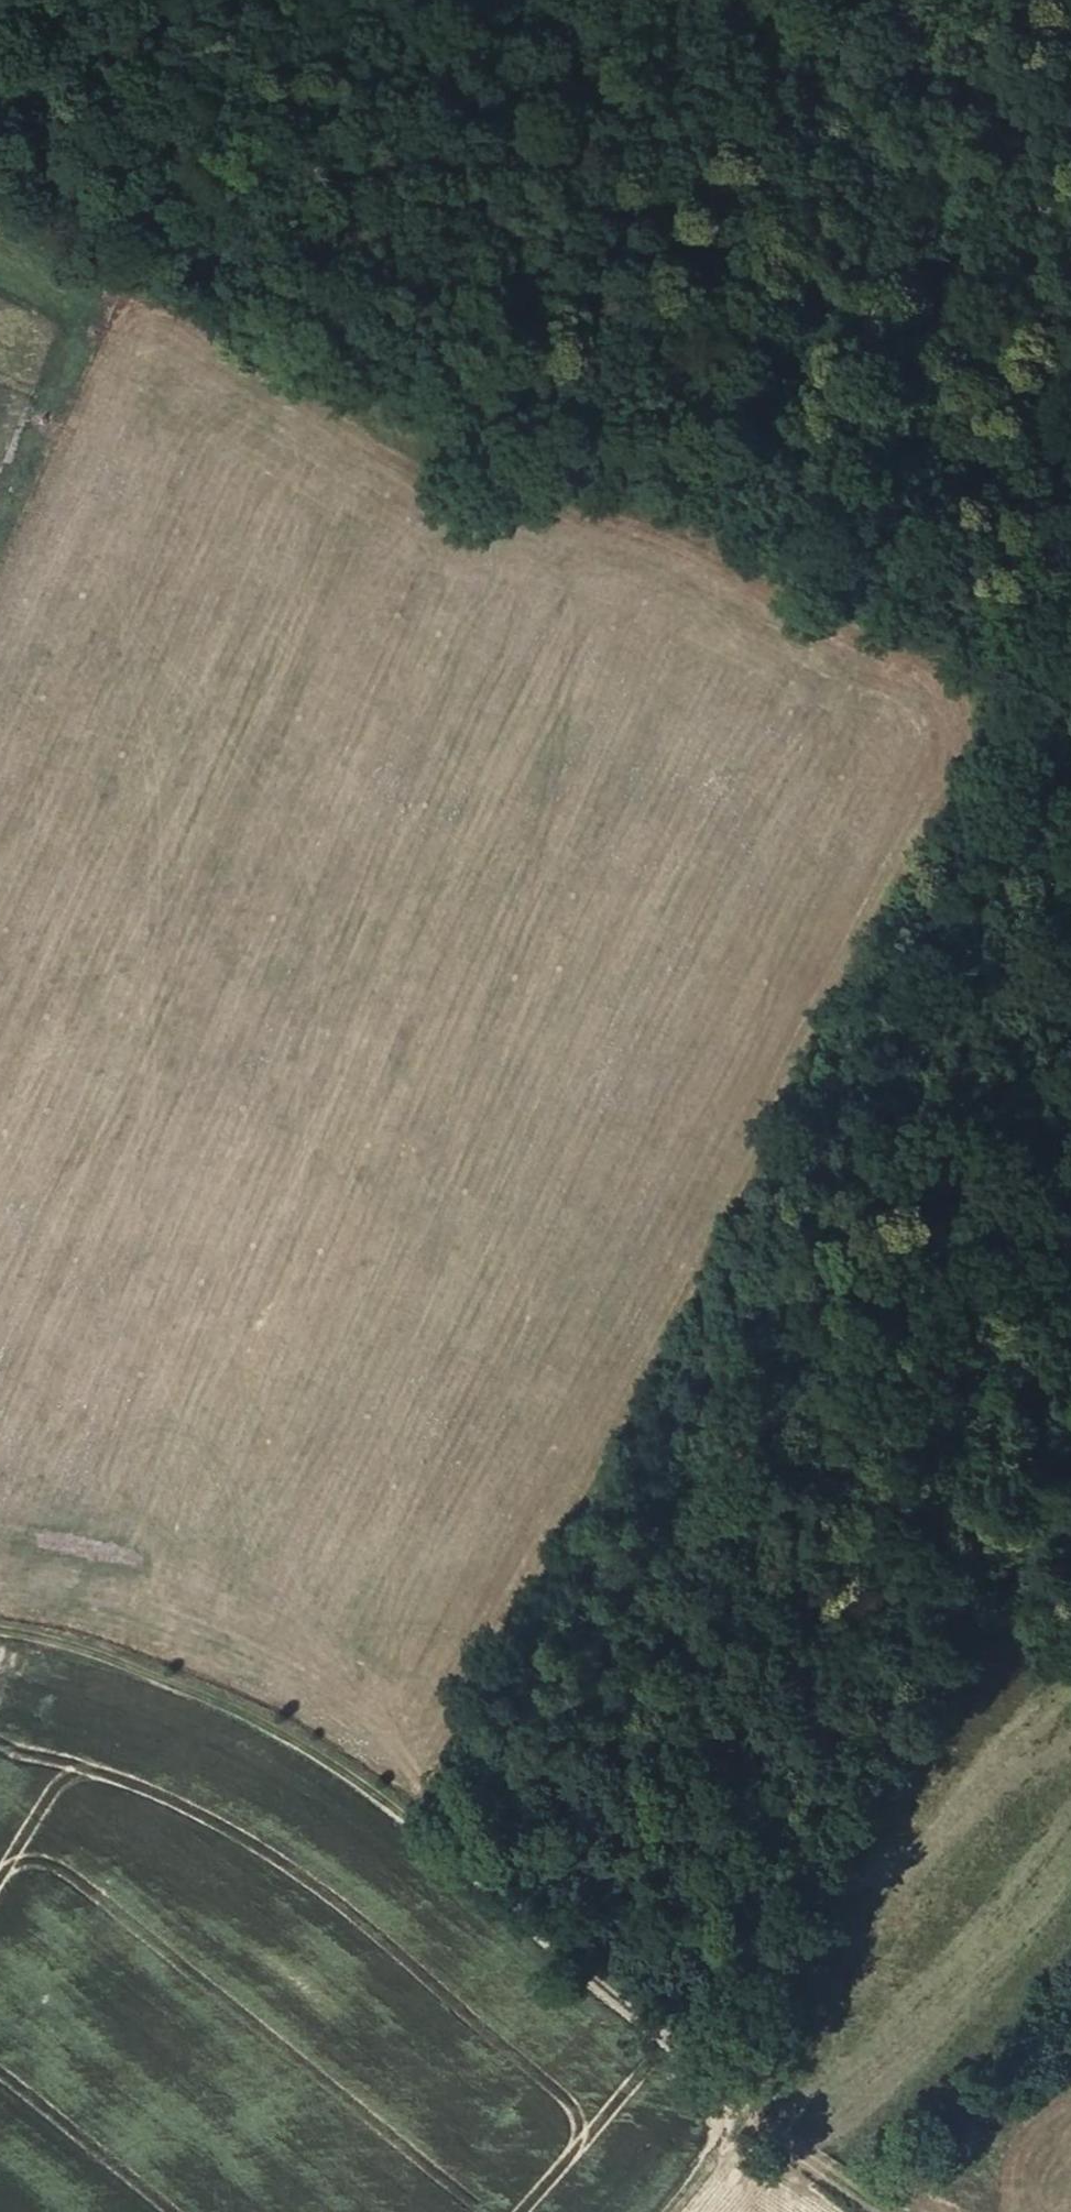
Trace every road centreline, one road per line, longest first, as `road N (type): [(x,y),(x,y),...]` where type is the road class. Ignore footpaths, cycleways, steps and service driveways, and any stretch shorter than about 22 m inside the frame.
road 1 (track): [(677,2003),(600,1923),(434,1820),(220,1703),(69,1639),(0,1629)]
road 2 (track): [(677,2003),(721,2053),(739,2108),(645,2211)]

